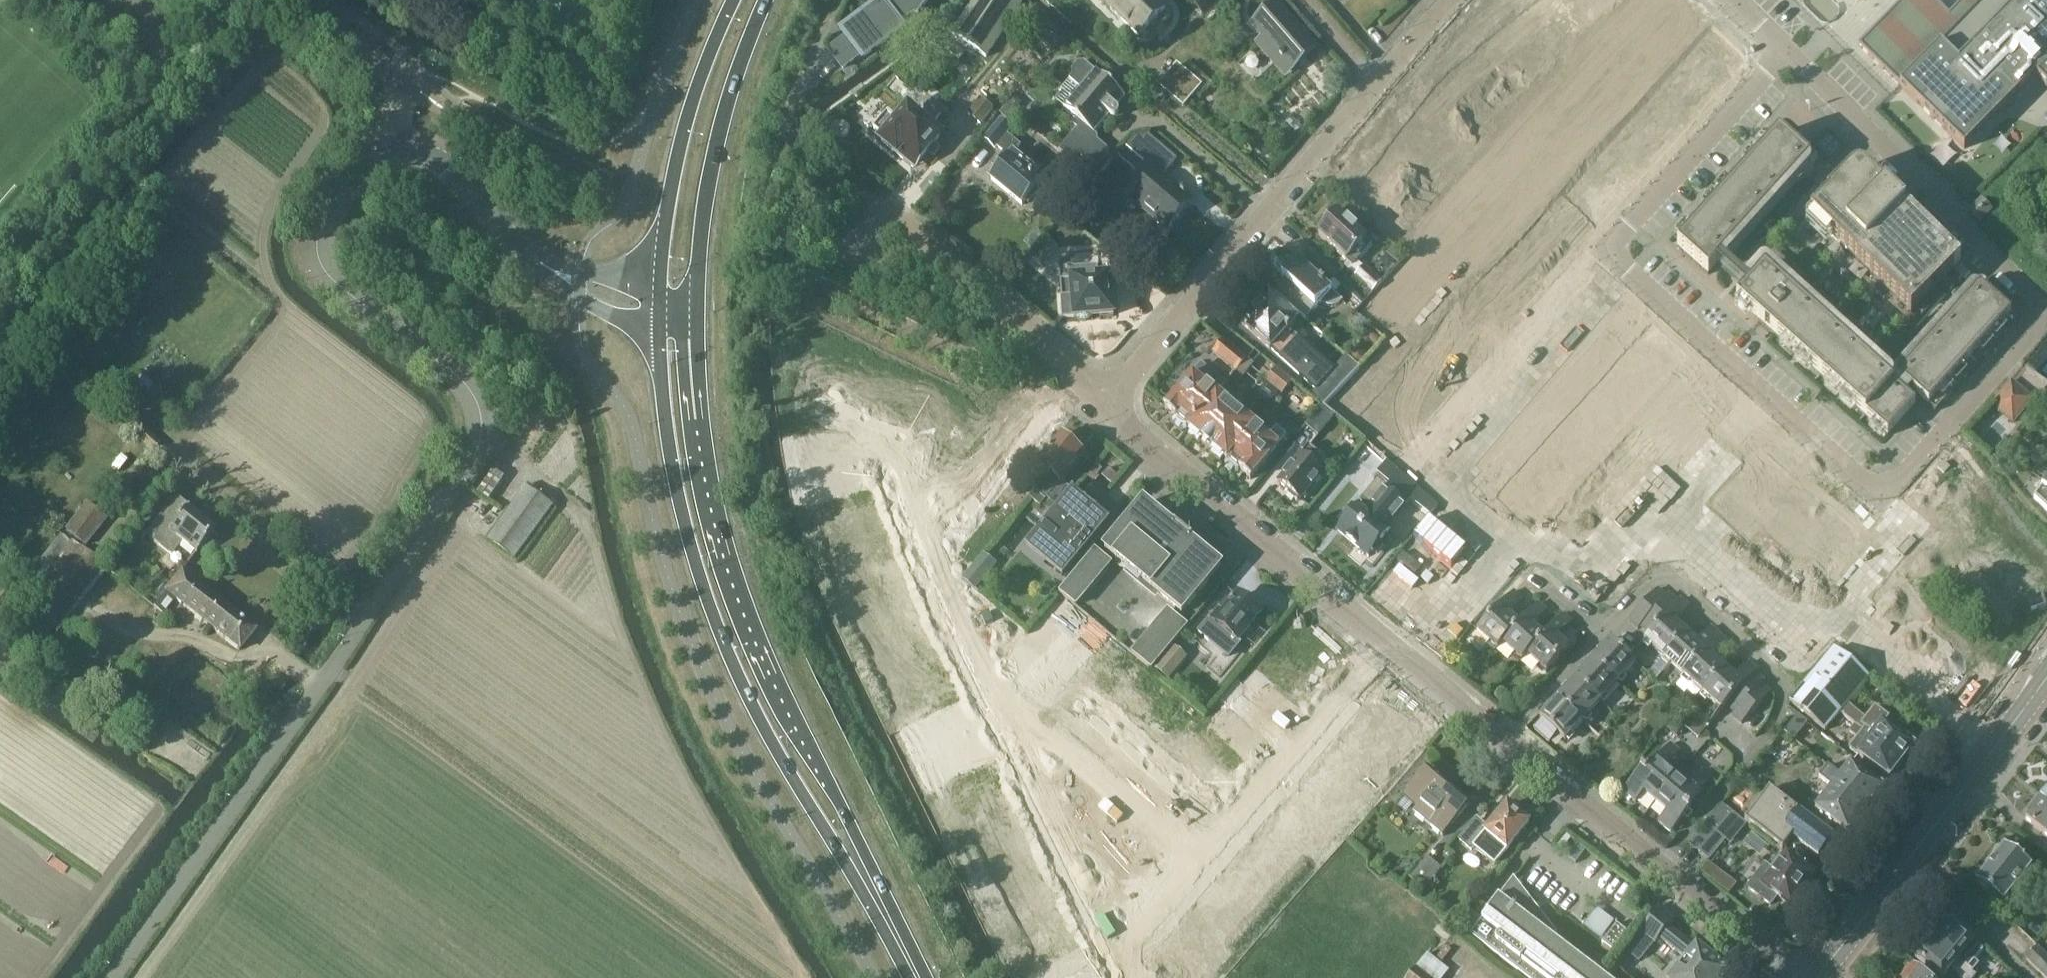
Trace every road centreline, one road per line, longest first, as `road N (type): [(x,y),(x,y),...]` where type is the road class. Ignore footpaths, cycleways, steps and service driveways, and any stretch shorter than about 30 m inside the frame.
road 1 (residential): [(111,977),(473,462),(481,420),(470,390),(336,283),(317,252),(328,213),(364,164),(405,139)]
road 2 (residential): [(1632,273),(1875,496),(2038,322),(2036,297),(1788,50)]
road 3 (primary): [(658,324),(665,423),(685,529),(723,635),(797,783),(863,874)]
road 4 (primary): [(863,874),(854,830),(758,626),(724,522),(698,310)]
road 5 (residential): [(1396,647),(1503,533),(1441,475),(1632,273)]
road 6 (residential): [(1605,635),(1666,574),(1781,678),(1774,731),(1662,866)]
road 7 (residential): [(1010,708),(913,487),(1038,339)]
road 8 (residential): [(1105,401),(1378,87)]
road 9 (residential): [(1396,647),(1105,401)]
road 10 (tertiary): [(1817,977),(2046,676)]
road 11 (primary): [(698,310),(699,247),(719,137),(769,0)]
road 12 (primary): [(738,0),(688,122),(661,288)]
road 13 (residential): [(1788,50),(1616,235),(1612,248),(1632,273)]
road 14 (residential): [(1206,870),(1396,647)]
road 15 (residential): [(1010,708),(1130,959)]
road 16 (residential): [(1206,870),(1010,708)]
road 17 (residential): [(580,284),(510,237),(439,154),(405,139)]
road 18 (residential): [(1662,866),(1506,740)]
road 19 (residential): [(1038,339),(886,209)]
road 20 (residential): [(405,139),(387,98),(293,0)]
road 21 (residential): [(1793,977),(1662,866)]
road 22 (residential): [(1506,740),(1605,635)]
road 23 (residential): [(1506,740),(1396,647)]

